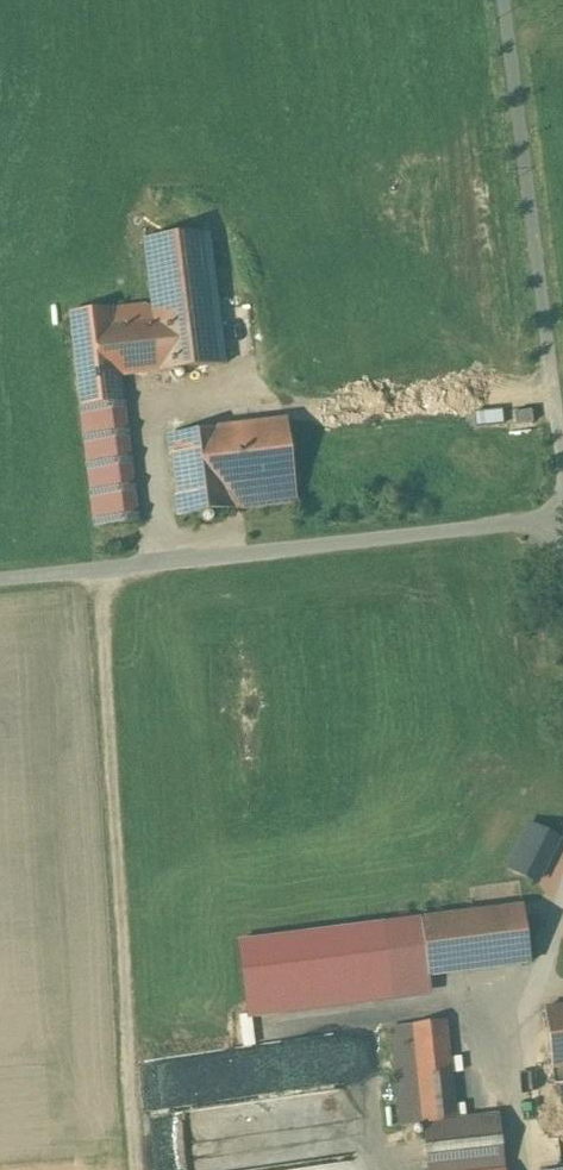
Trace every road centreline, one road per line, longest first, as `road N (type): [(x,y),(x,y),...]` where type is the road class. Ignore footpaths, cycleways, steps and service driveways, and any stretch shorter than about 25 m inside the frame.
road 1 (track): [(148,1169),(113,560)]
road 2 (unclassified): [(0,571),(562,512)]
road 3 (unclassified): [(562,472),(508,0)]

